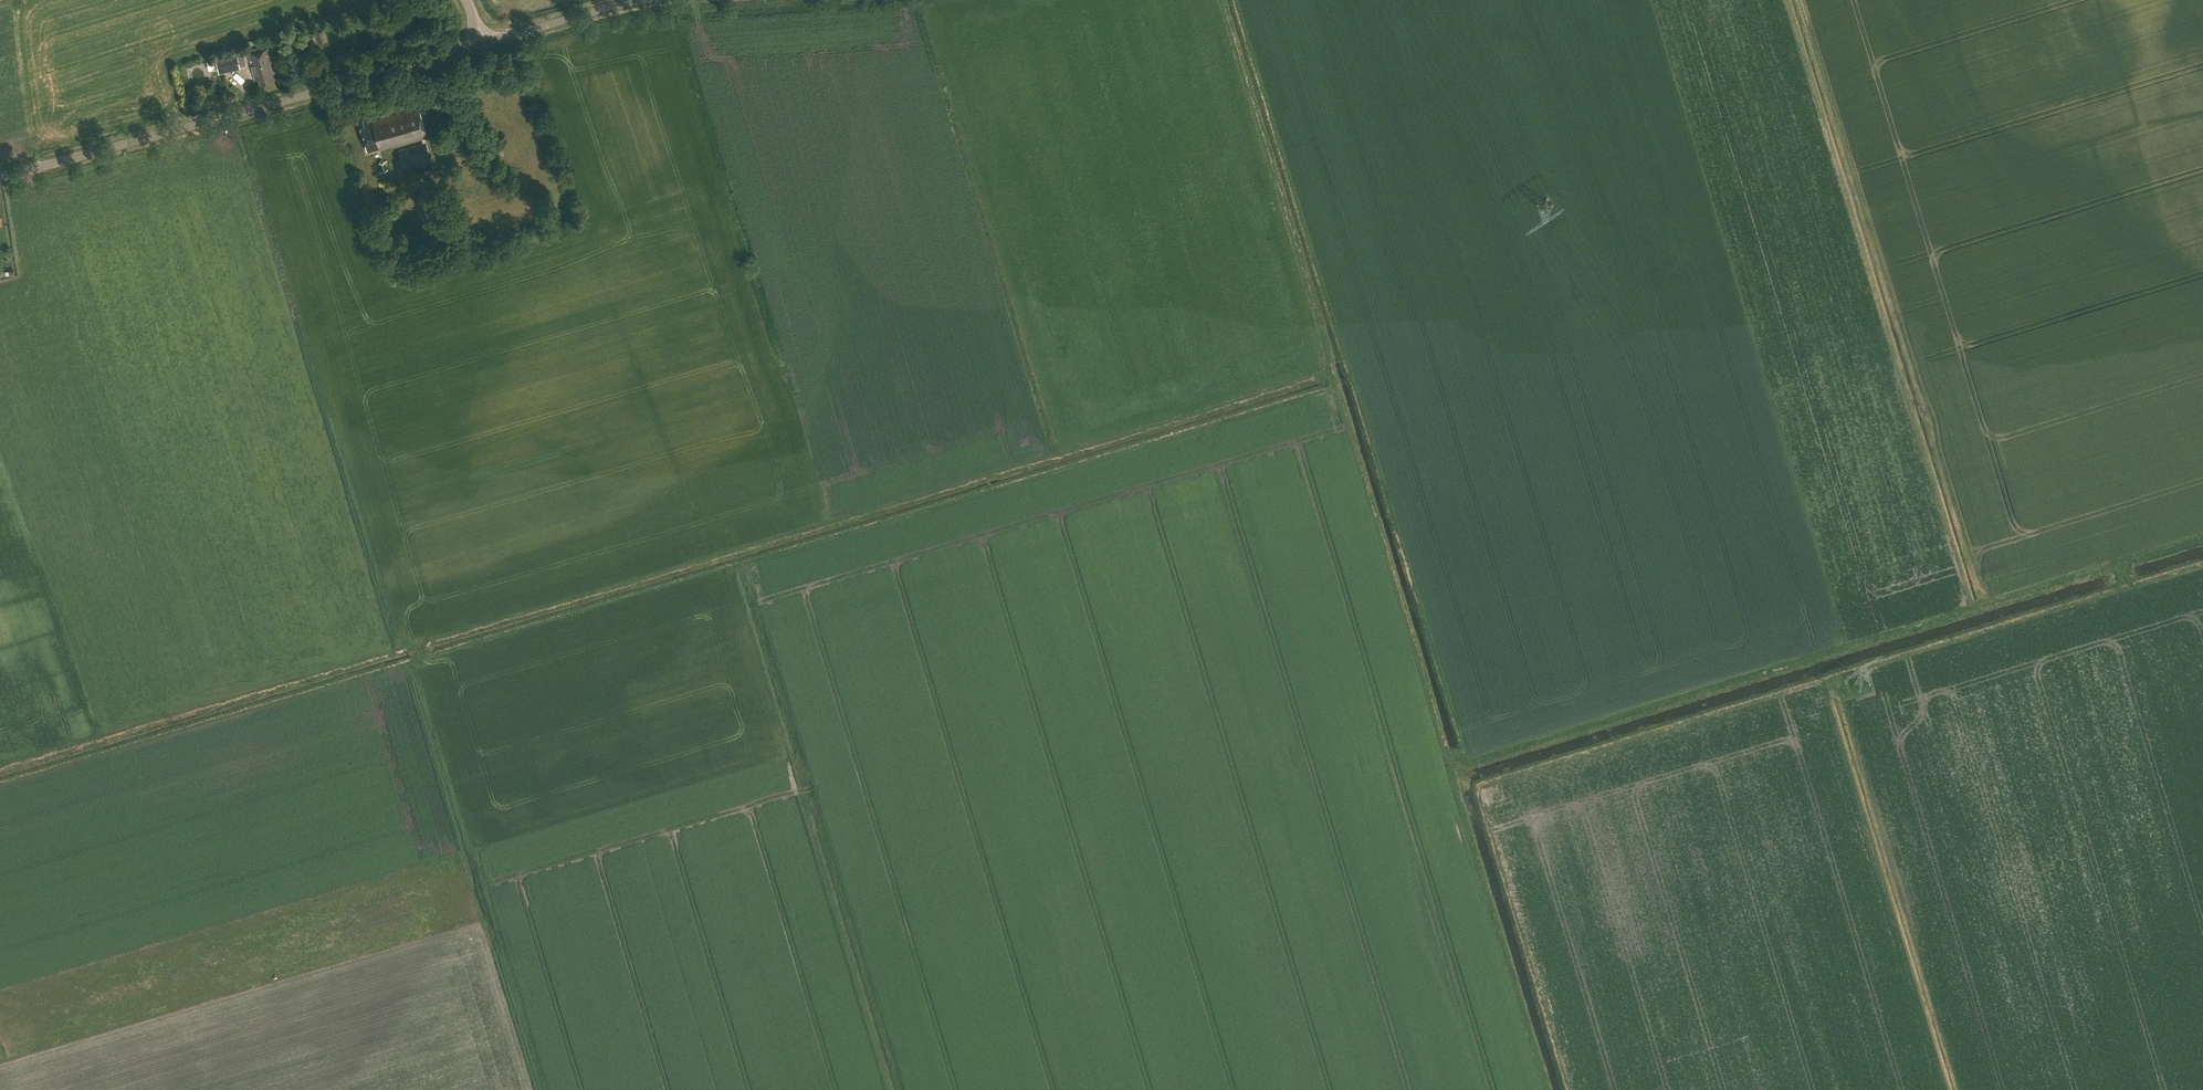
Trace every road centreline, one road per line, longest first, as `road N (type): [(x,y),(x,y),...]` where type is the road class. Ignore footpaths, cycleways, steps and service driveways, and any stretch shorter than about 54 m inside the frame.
road 1 (unclassified): [(0,177),(481,45)]
road 2 (unclassified): [(481,45),(636,0)]

